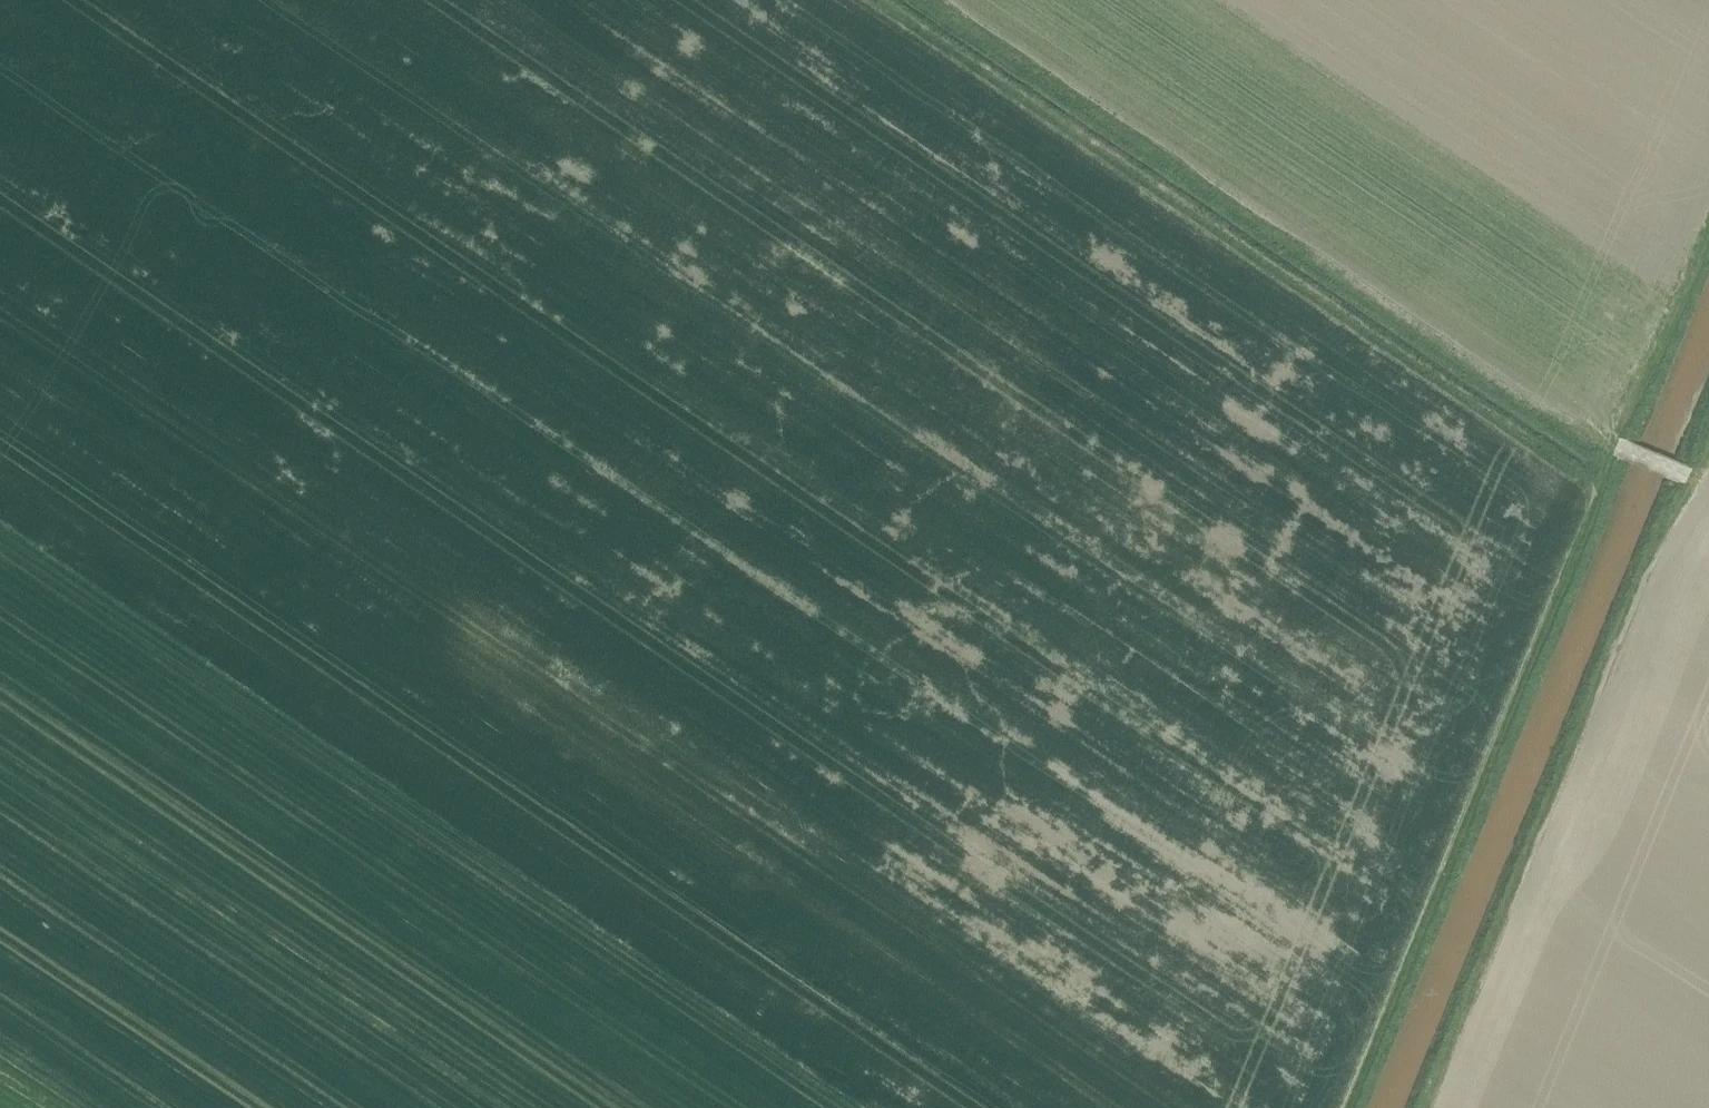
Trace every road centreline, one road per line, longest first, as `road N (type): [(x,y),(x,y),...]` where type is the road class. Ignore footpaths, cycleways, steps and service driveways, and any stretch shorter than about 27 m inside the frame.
road 1 (track): [(1426,1107),(1691,484)]

